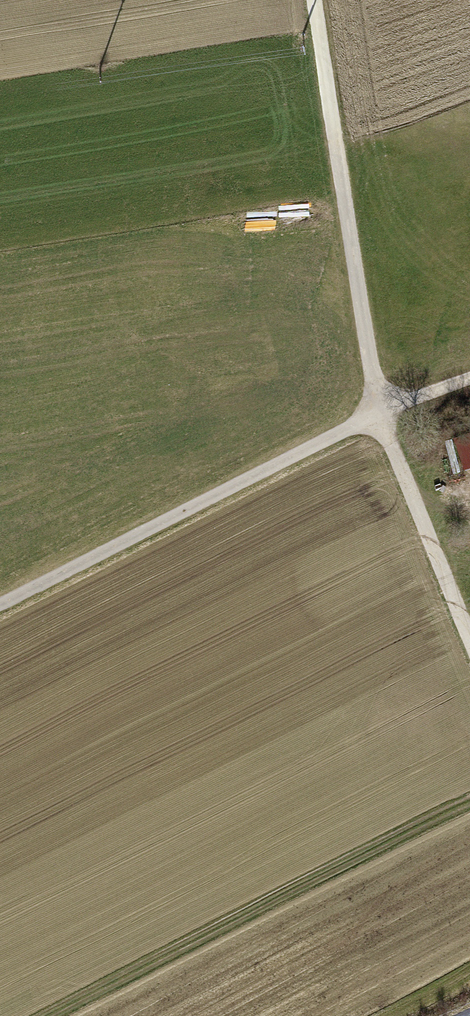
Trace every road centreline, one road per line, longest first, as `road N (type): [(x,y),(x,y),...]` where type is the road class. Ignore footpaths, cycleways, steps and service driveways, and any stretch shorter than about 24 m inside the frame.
road 1 (track): [(469,629),(380,403),(315,0)]
road 2 (track): [(469,372),(380,403),(0,593)]

